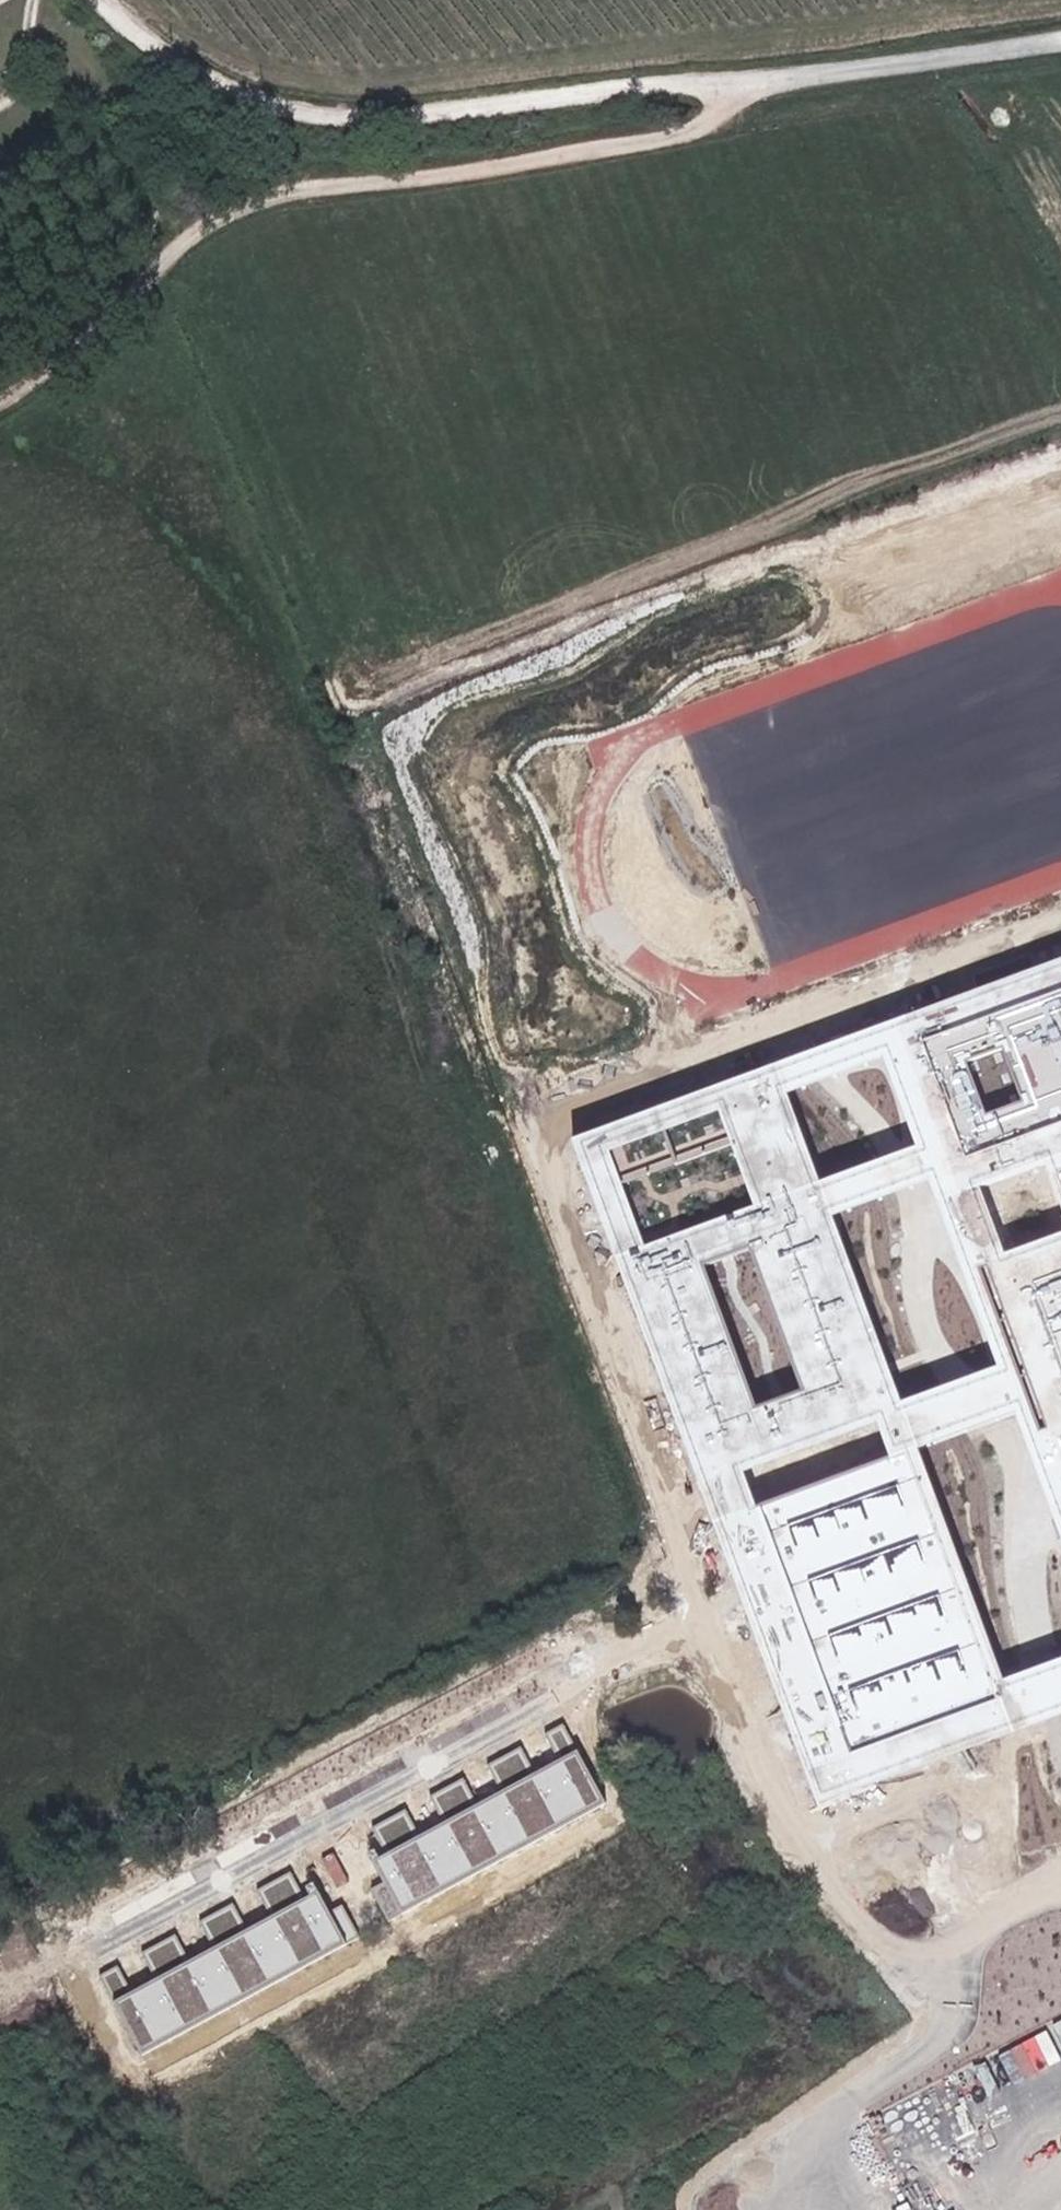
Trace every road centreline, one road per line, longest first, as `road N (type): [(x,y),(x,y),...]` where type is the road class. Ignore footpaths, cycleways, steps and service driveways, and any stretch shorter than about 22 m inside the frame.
road 1 (unclassified): [(1060,36),(738,80)]

